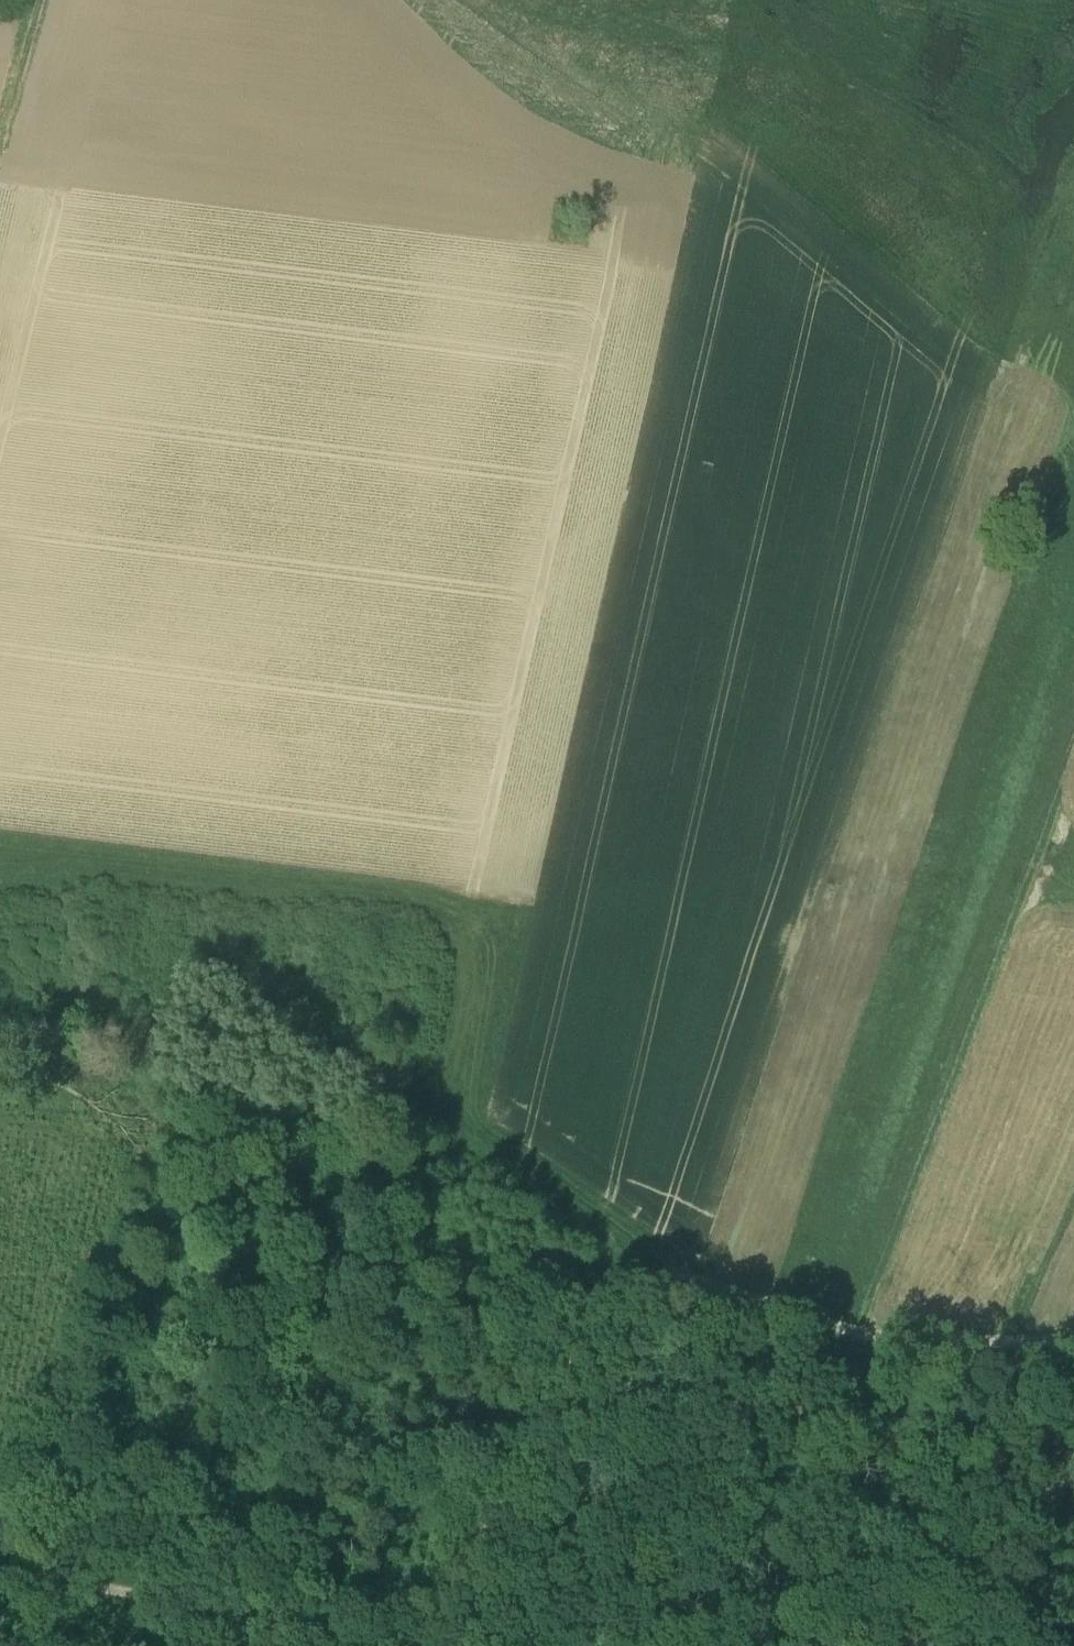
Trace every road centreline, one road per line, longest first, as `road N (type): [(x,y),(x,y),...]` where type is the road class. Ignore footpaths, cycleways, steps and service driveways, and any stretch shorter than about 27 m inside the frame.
road 1 (track): [(0,1566),(412,1640),(436,1625),(617,1300),(665,1273),(699,1271),(759,1303),(887,1336),(1073,1343)]
road 2 (track): [(43,0),(0,167)]

